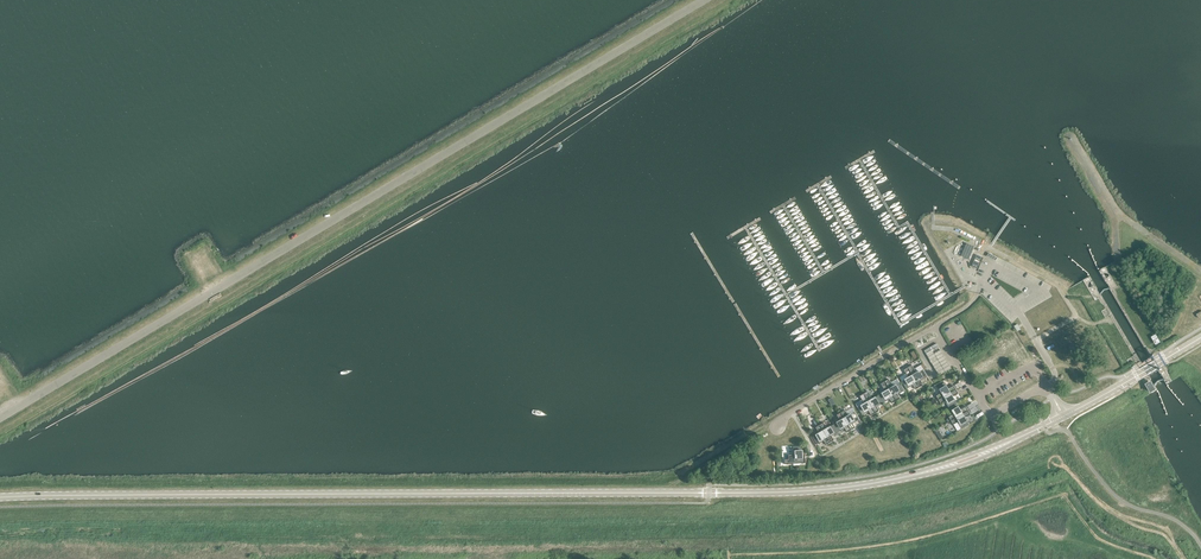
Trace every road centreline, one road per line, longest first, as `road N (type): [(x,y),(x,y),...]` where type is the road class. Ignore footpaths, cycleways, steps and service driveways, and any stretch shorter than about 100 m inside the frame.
road 1 (unclassified): [(0,418),(708,0)]
road 2 (secondary): [(562,492),(0,497)]
road 3 (secondary): [(562,492),(817,490),(940,468)]
road 4 (unclassified): [(1053,398),(1046,386),(991,416),(934,327),(784,416),(777,428)]
road 5 (secondary): [(1063,416),(1200,338)]

